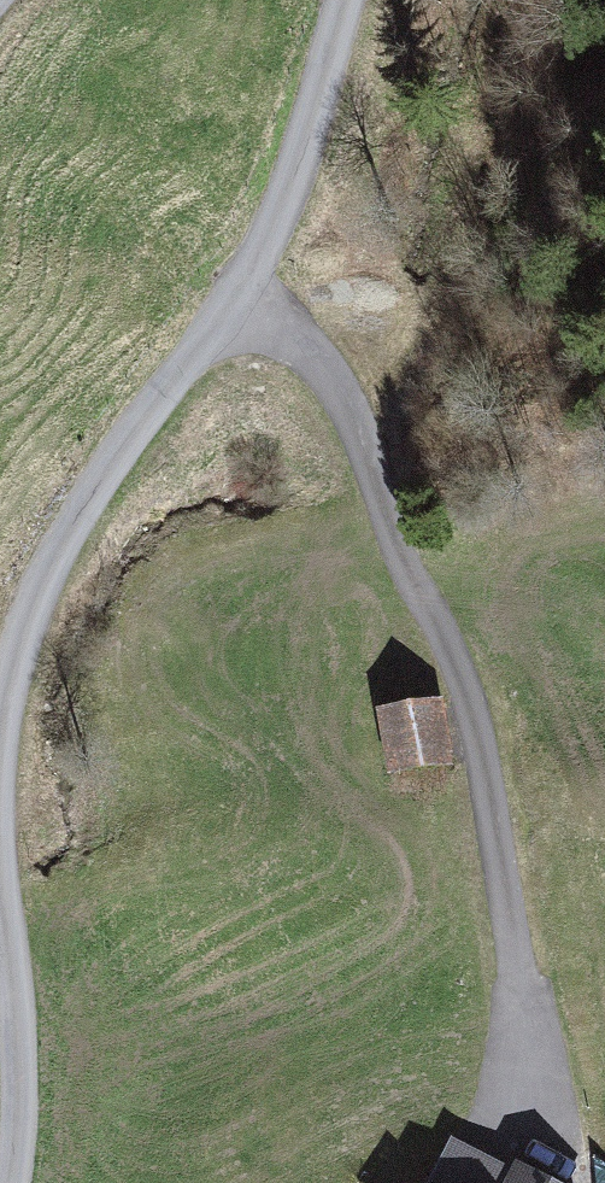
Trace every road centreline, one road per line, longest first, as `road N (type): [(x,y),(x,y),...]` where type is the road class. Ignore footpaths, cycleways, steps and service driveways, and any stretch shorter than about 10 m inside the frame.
road 1 (track): [(262,270),(372,451),(433,618),(487,704),(554,1093)]
road 2 (residential): [(0,762),(21,650),(57,559),(262,270),(327,101),(353,0)]
road 3 (residential): [(26,1182),(28,1045),(0,865)]

